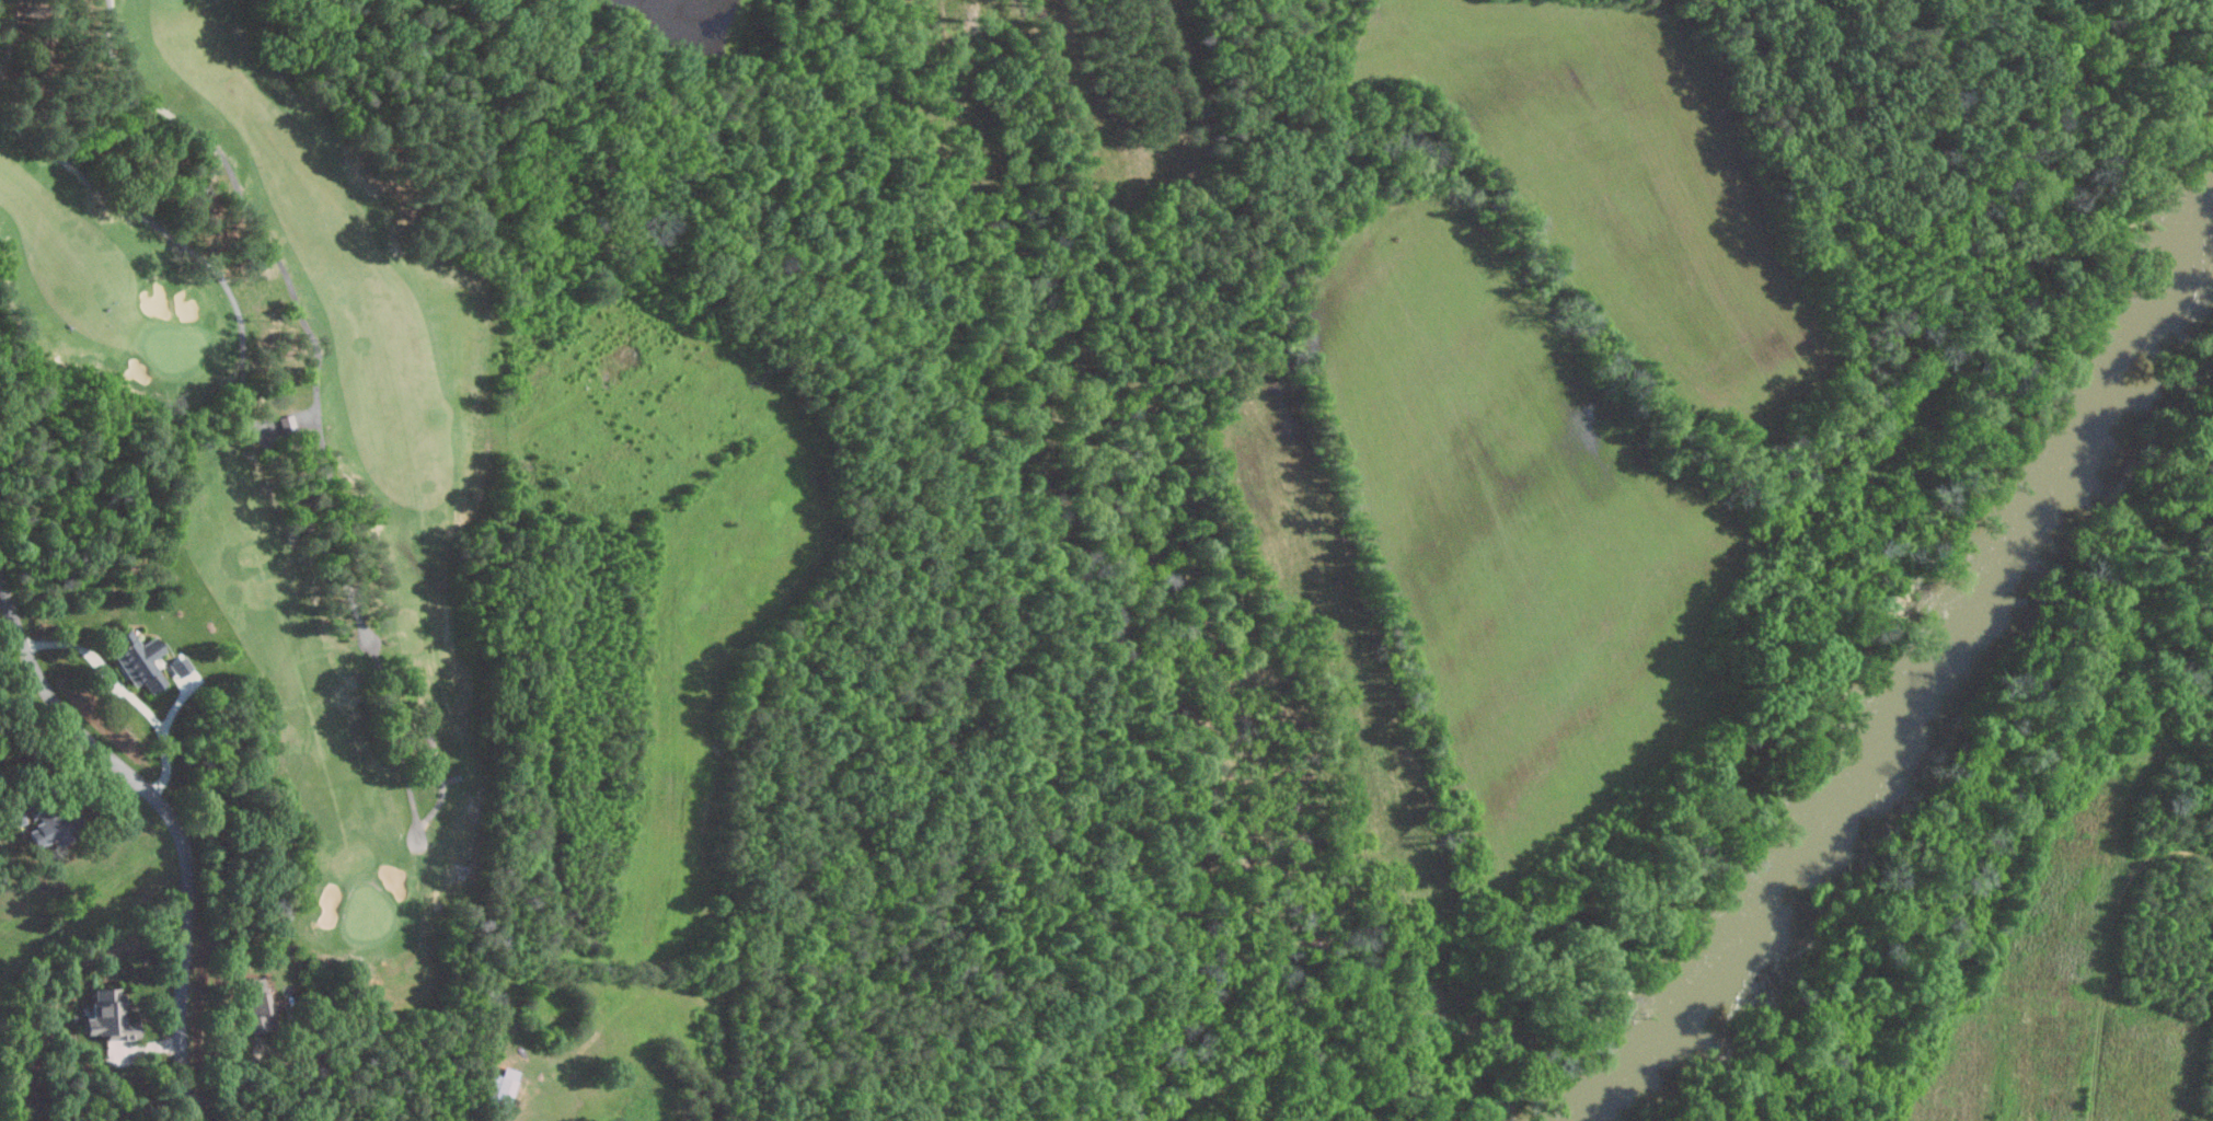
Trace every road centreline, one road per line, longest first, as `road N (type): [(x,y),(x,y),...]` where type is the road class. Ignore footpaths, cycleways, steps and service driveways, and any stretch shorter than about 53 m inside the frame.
road 1 (residential): [(195,1120),(180,1028),(184,840),(157,800),(55,705),(0,580)]

